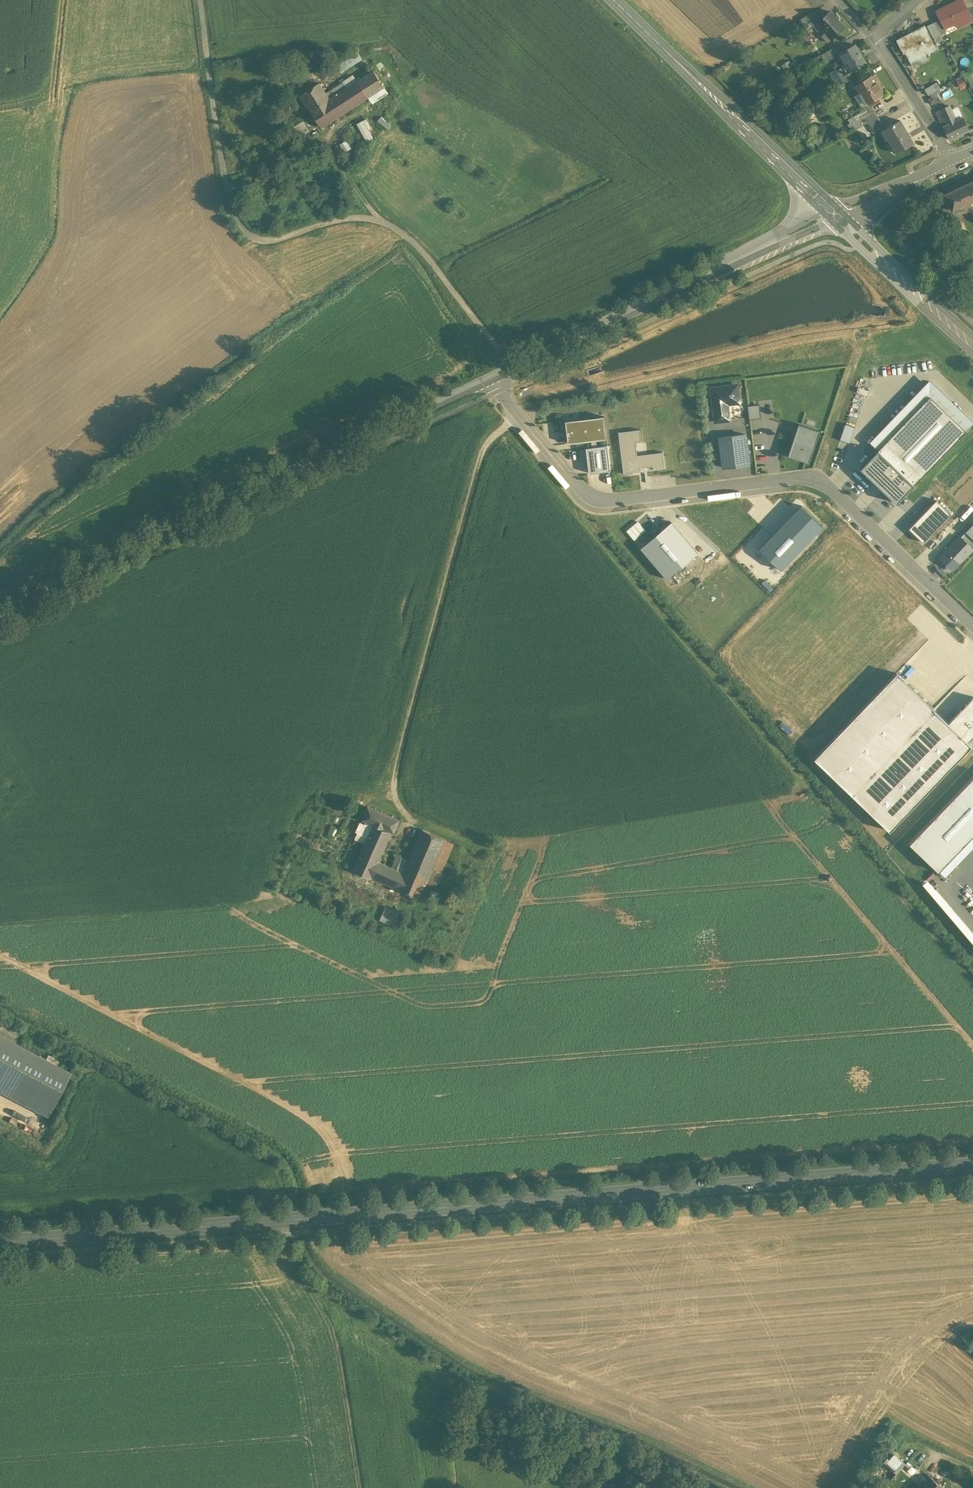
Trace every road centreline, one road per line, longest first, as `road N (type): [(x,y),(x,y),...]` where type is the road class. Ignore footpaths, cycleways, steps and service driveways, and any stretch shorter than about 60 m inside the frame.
road 1 (primary): [(0,1241),(972,1165)]
road 2 (unclassified): [(490,379),(594,499),(815,479),(972,622)]
road 3 (tertiary): [(490,379),(0,614)]
road 4 (track): [(365,1487),(337,1319),(294,1257),(284,1219)]
road 5 (tertiary): [(643,305),(833,221)]
road 6 (secondary): [(836,206),(685,69)]
road 7 (tertiary): [(824,212),(643,305)]
road 8 (secondary): [(685,69),(824,212)]
road 9 (secondary): [(833,221),(972,355)]
road 10 (secondary): [(972,337),(846,215)]
road 11 (tertiary): [(643,305),(490,379)]
road 12 (residential): [(951,159),(874,36)]

